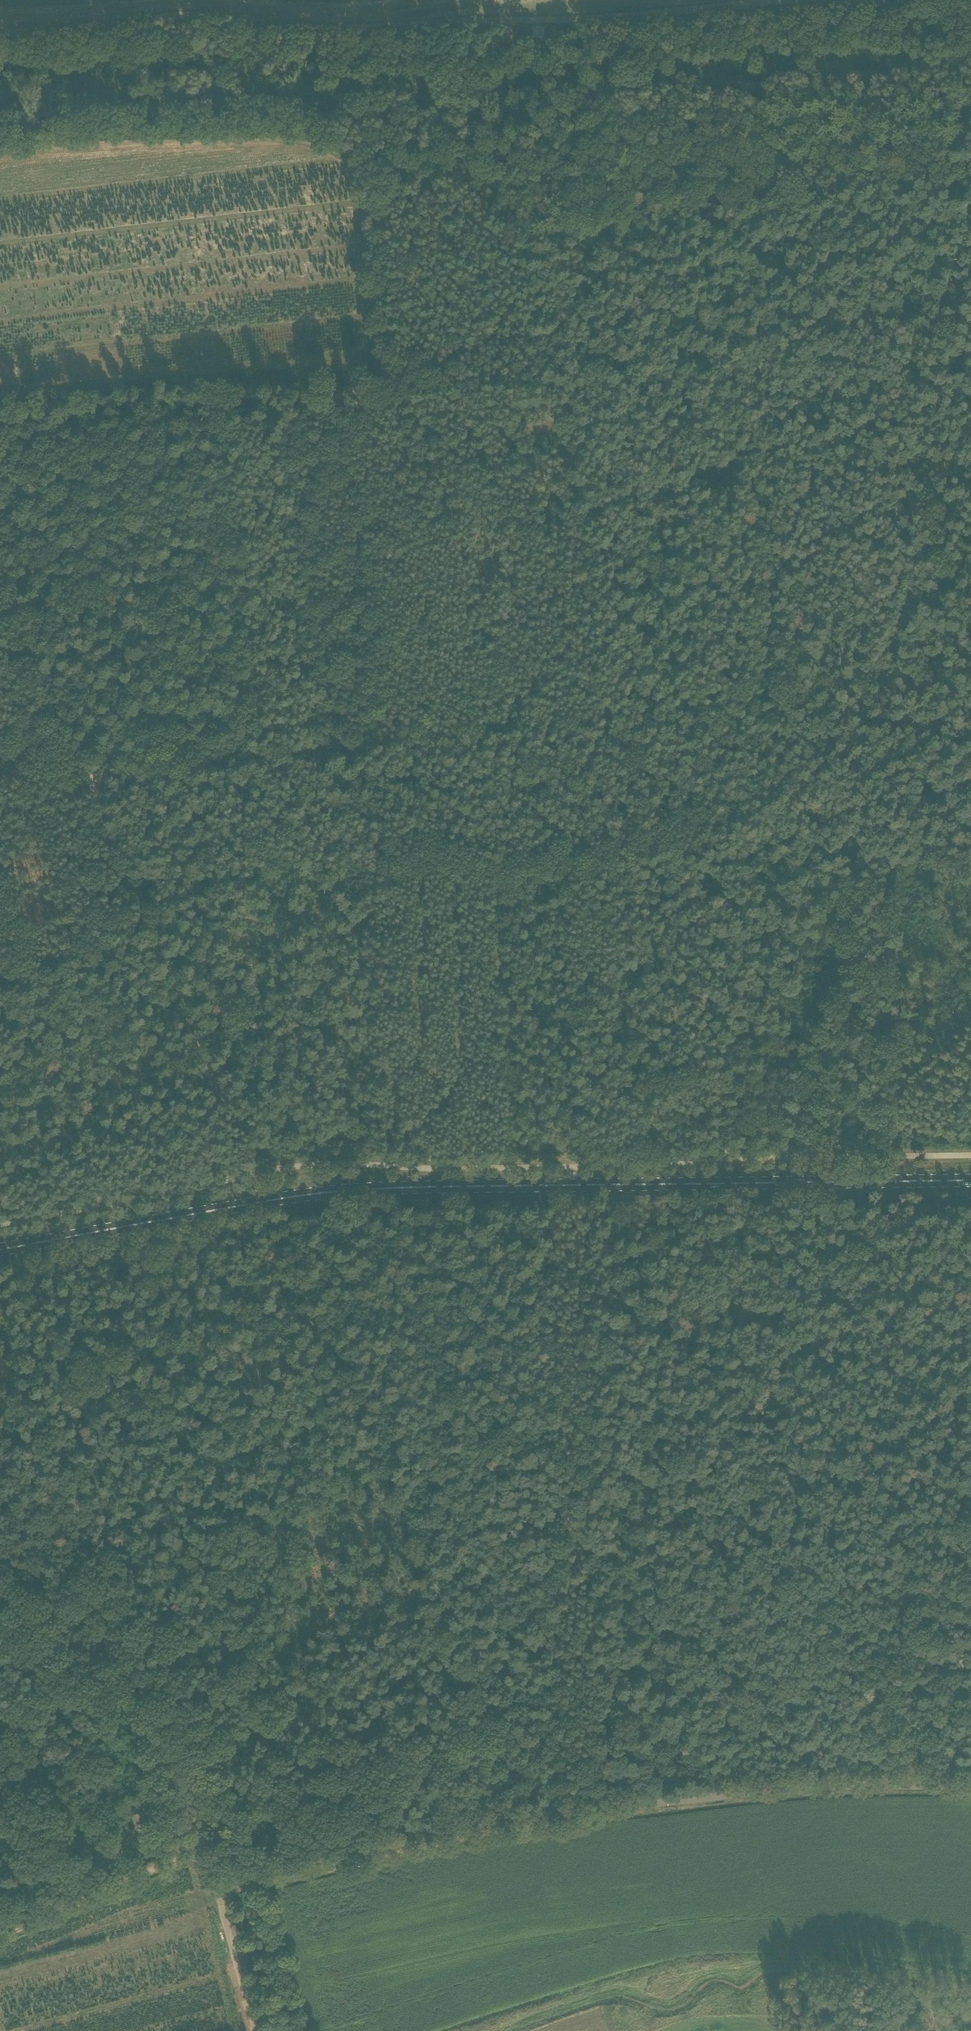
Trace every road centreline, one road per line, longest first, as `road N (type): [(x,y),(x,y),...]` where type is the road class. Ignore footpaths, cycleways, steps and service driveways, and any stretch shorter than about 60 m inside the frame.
road 1 (primary): [(0,1250),(269,1201),(394,1188),(970,1180)]
road 2 (track): [(90,784),(254,754),(608,719),(970,665)]
road 3 (unclassified): [(798,0),(315,27),(167,15),(0,27)]
road 4 (unclassified): [(970,1786),(798,1789),(517,1817),(218,1894)]
road 5 (track): [(130,1721),(141,1708),(136,1662),(0,1322)]
road 6 (unclassified): [(218,1894),(168,1774),(130,1721),(0,1602)]
road 7 (track): [(0,1941),(205,1859)]
road 8 (unclassified): [(255,2030),(218,1894)]

